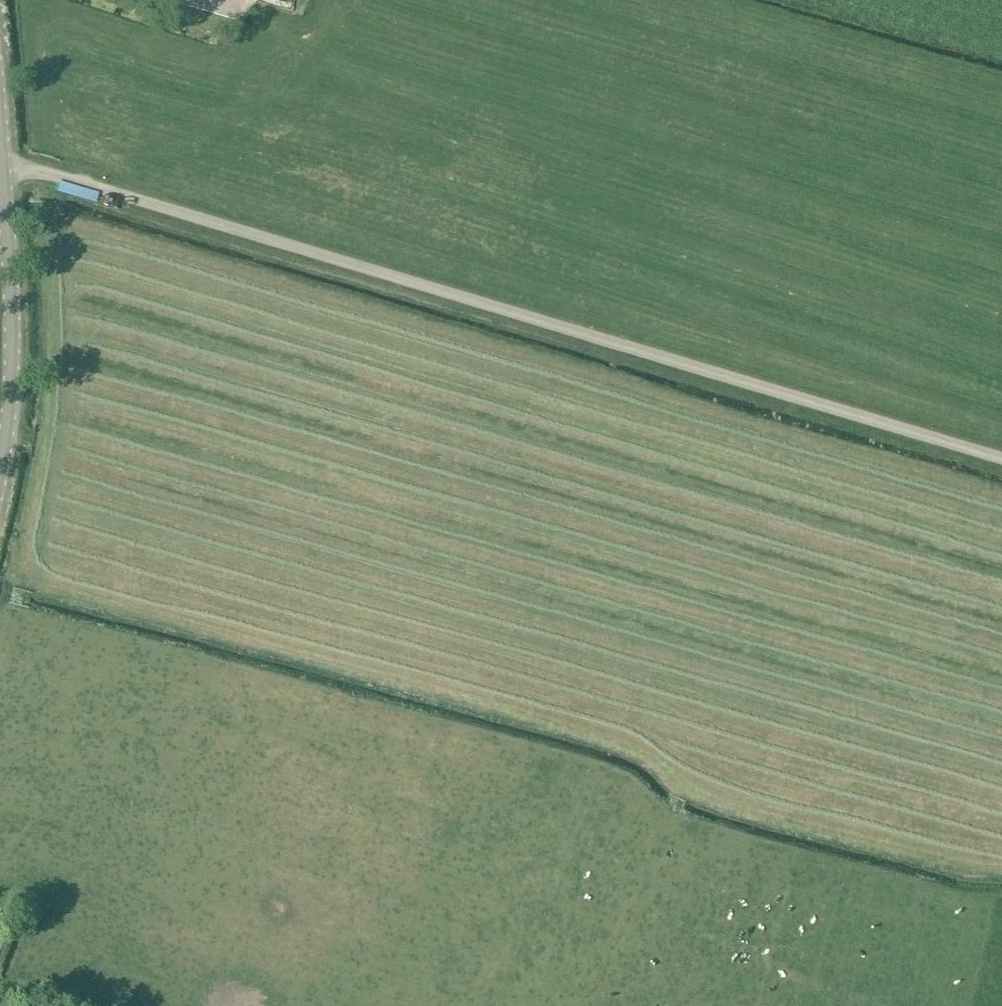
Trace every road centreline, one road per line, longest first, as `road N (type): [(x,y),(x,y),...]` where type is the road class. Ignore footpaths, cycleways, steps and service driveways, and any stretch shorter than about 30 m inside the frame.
road 1 (tertiary): [(0,478),(12,337),(0,140)]

